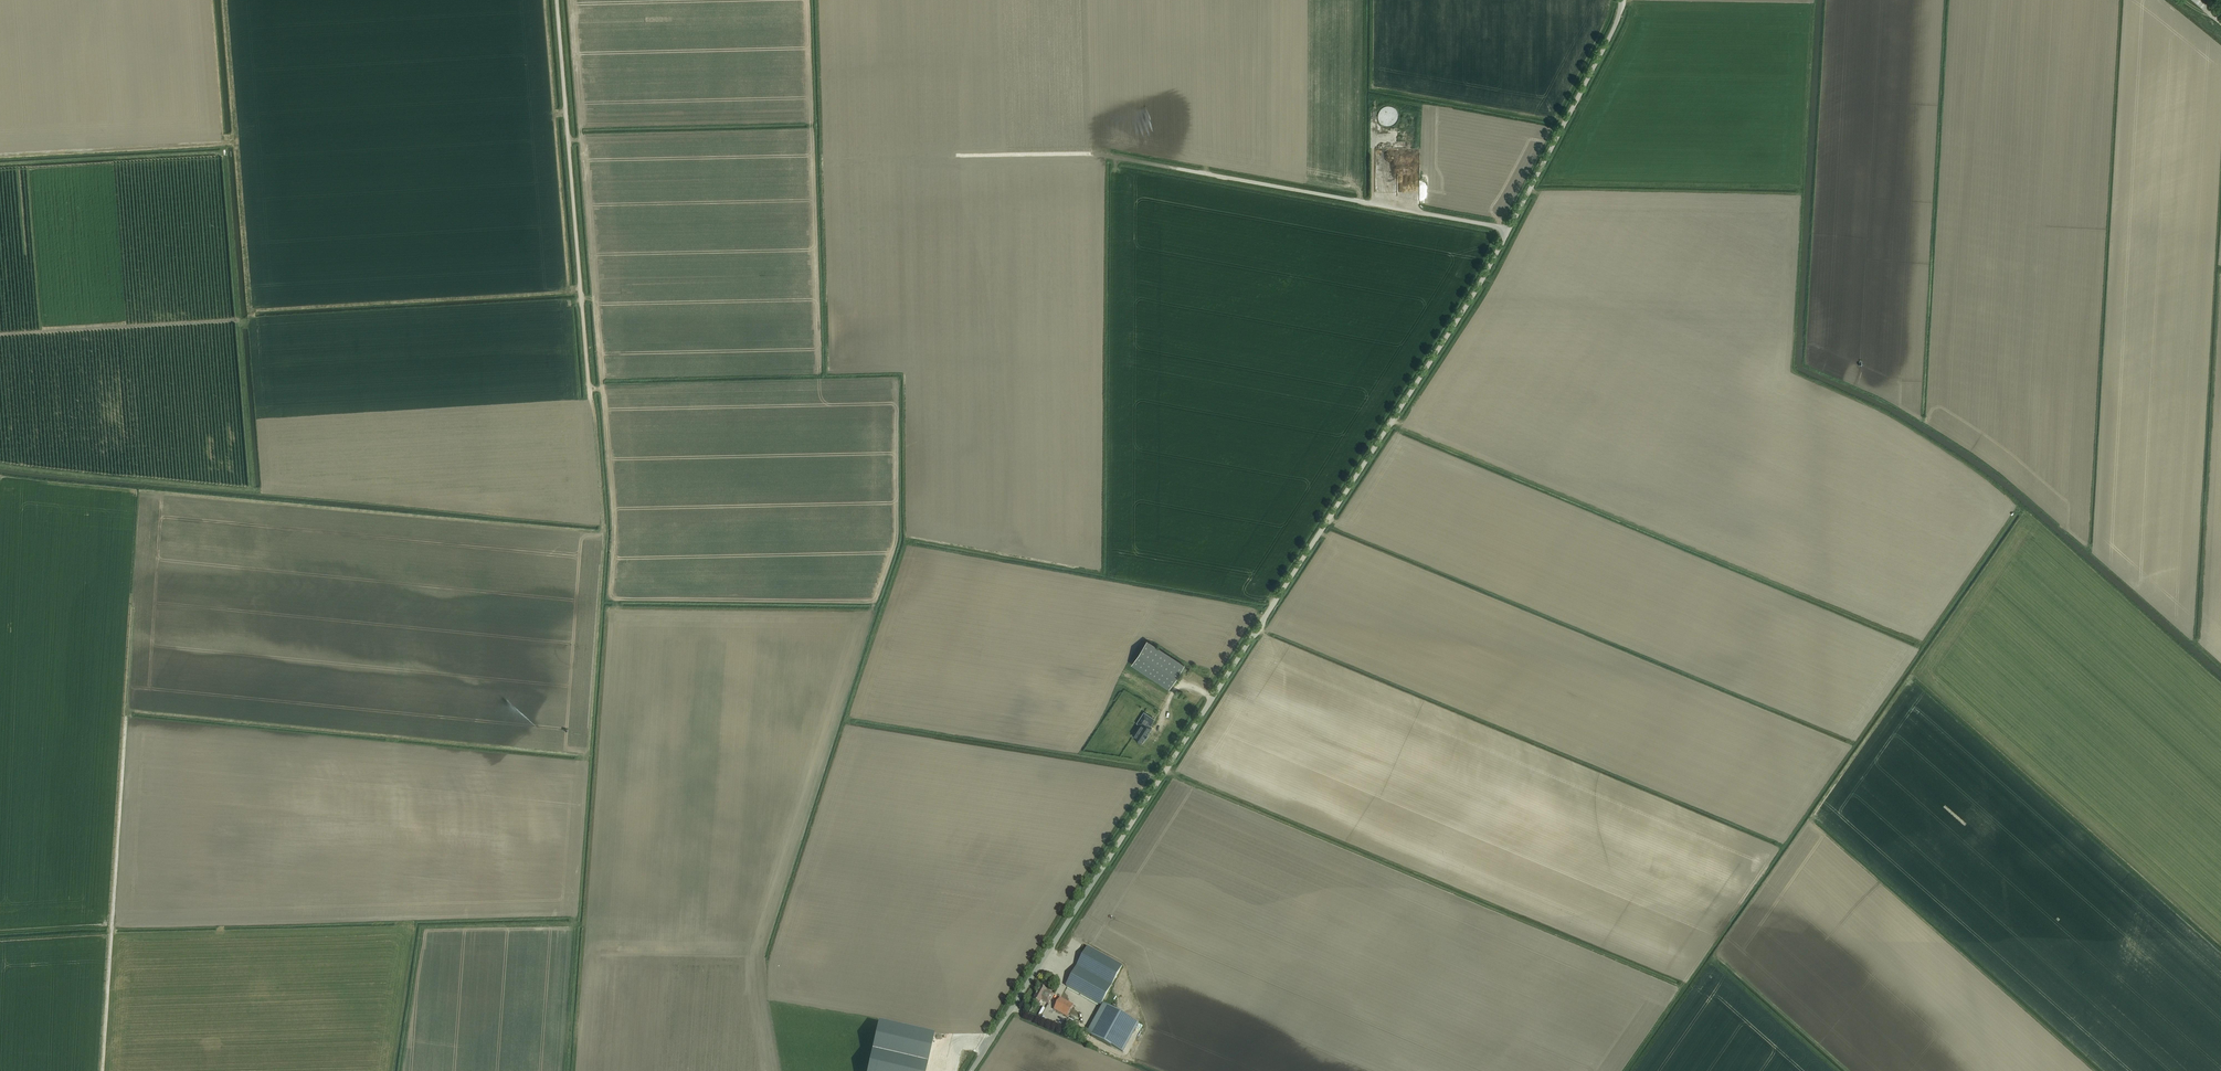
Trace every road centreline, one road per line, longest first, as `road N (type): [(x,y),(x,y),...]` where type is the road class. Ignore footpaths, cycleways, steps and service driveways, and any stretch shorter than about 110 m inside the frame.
road 1 (tertiary): [(972,1070),(1452,328),(1612,33),(1621,0)]
road 2 (track): [(102,1070),(126,716)]
road 3 (track): [(1060,990),(1090,1006),(1083,1033),(1164,1070)]

